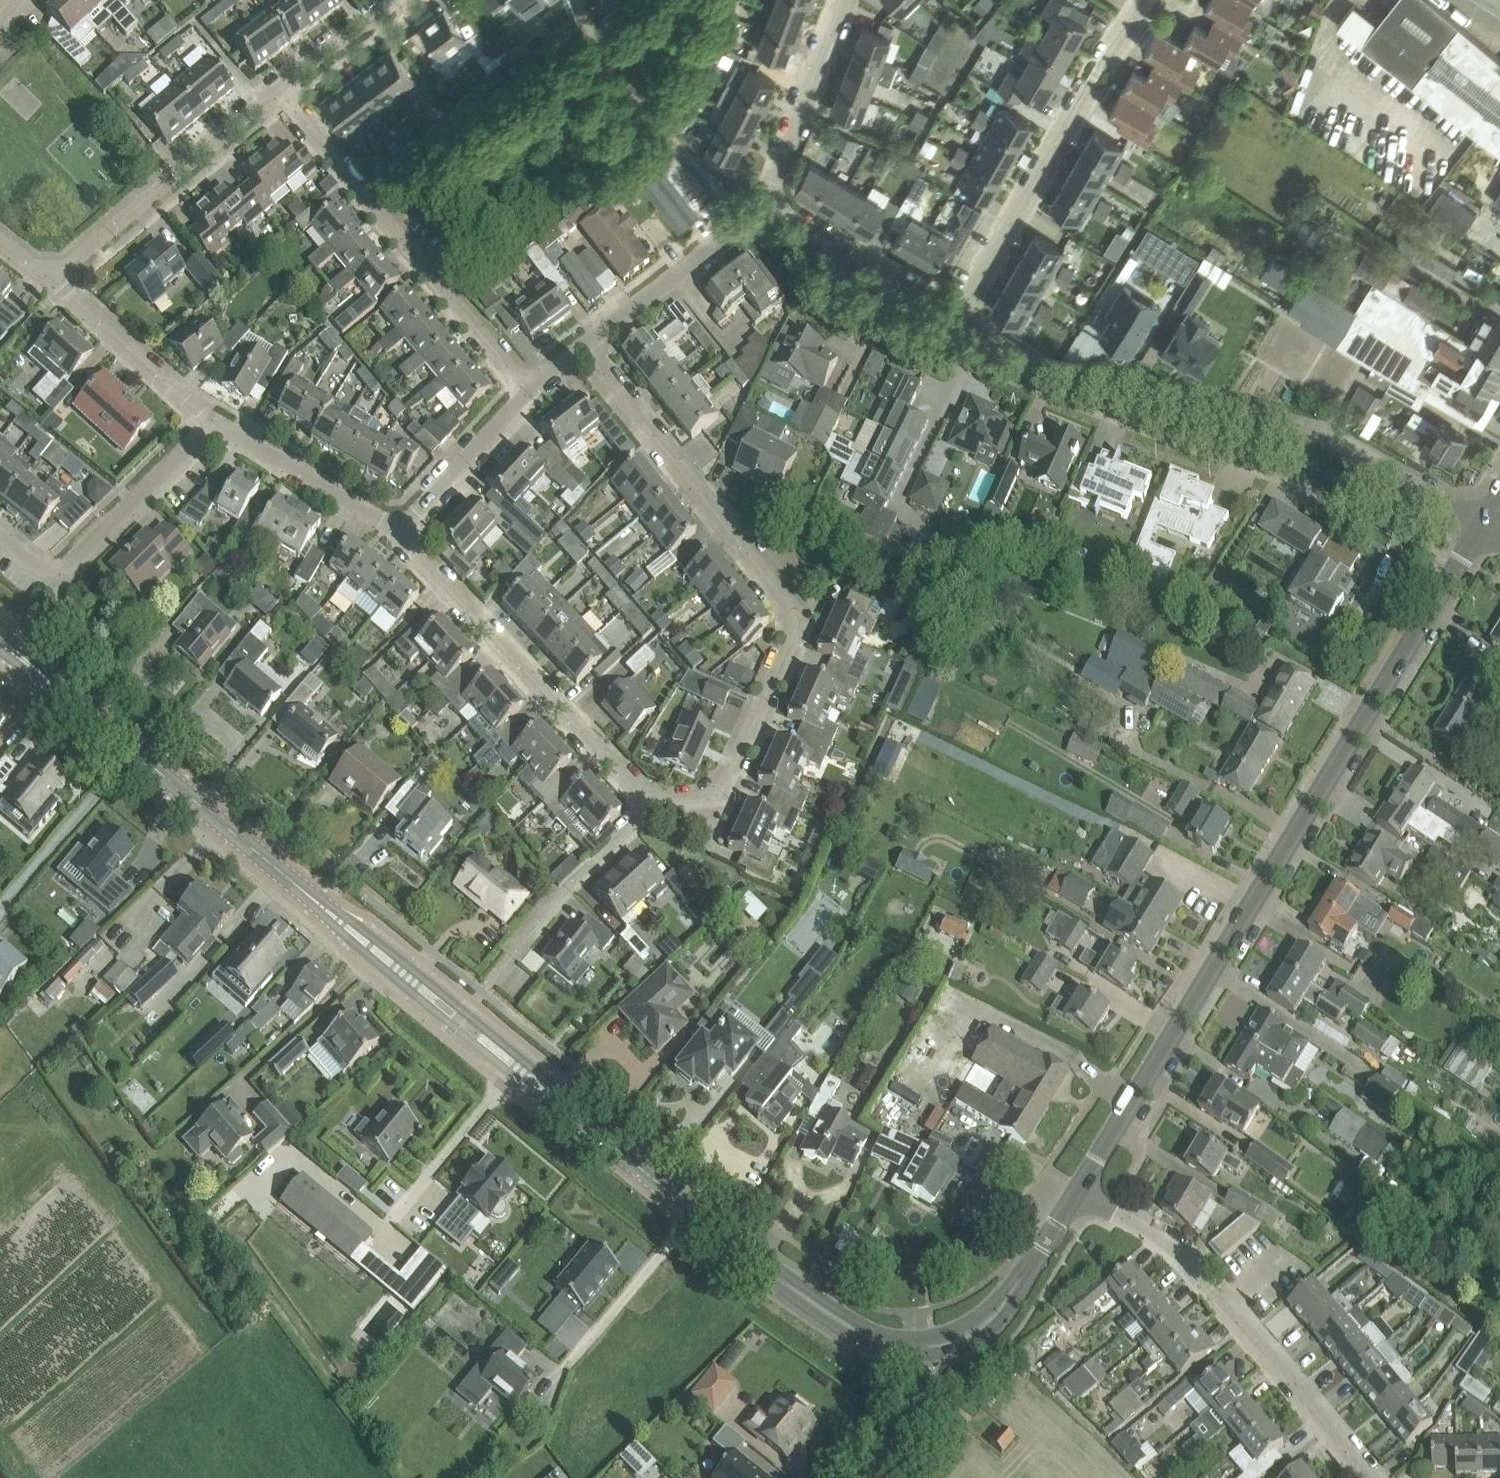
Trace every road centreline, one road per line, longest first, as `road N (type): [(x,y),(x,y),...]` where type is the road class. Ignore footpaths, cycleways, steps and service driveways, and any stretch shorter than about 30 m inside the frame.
road 1 (tertiary): [(757,1260),(0,641)]
road 2 (tertiary): [(1077,1191),(1482,525)]
road 3 (residential): [(662,800),(690,801),(728,775),(798,621),(583,351)]
road 4 (residential): [(958,328),(1049,377),(1322,436),(1482,525)]
road 5 (residential): [(1369,1477),(1165,1242),(1077,1191)]
road 6 (residential): [(526,393),(280,89)]
road 7 (residential): [(958,328),(1098,77),(1151,0)]
road 8 (residential): [(662,800),(640,789),(397,538)]
road 9 (residential): [(49,280),(280,89)]
road 10 (residential): [(498,972),(567,886),(662,800)]
road 11 (tertiary): [(918,1346),(968,1336),(988,1321),(1077,1191)]
road 12 (residential): [(759,212),(958,328)]
road 13 (residential): [(759,212),(844,0)]
road 14 (residential): [(583,351),(759,212)]
road 15 (residential): [(58,578),(212,424)]
road 16 (residential): [(212,424),(49,280)]
road 17 (residential): [(397,538),(212,424)]
road 18 (residential): [(397,538),(526,393)]
road 19 (tertiary): [(757,1260),(852,1327),(885,1344),(918,1346)]
road 20 (unclassified): [(868,1477),(913,1420),(918,1346)]
road 21 (residential): [(280,89),(395,0)]

